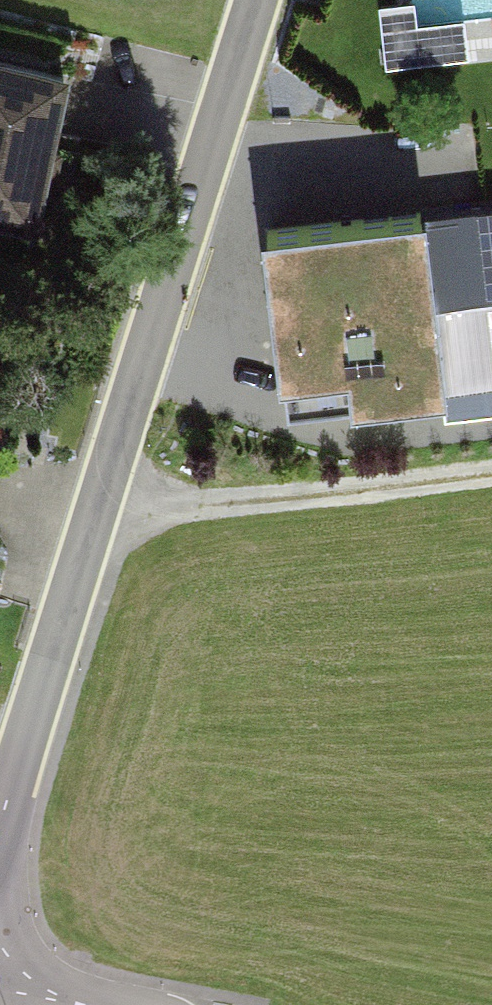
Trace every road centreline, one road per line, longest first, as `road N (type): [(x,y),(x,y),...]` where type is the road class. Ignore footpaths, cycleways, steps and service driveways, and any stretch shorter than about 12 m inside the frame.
road 1 (residential): [(0,823),(245,0)]
road 2 (track): [(491,469),(167,510),(102,493)]

